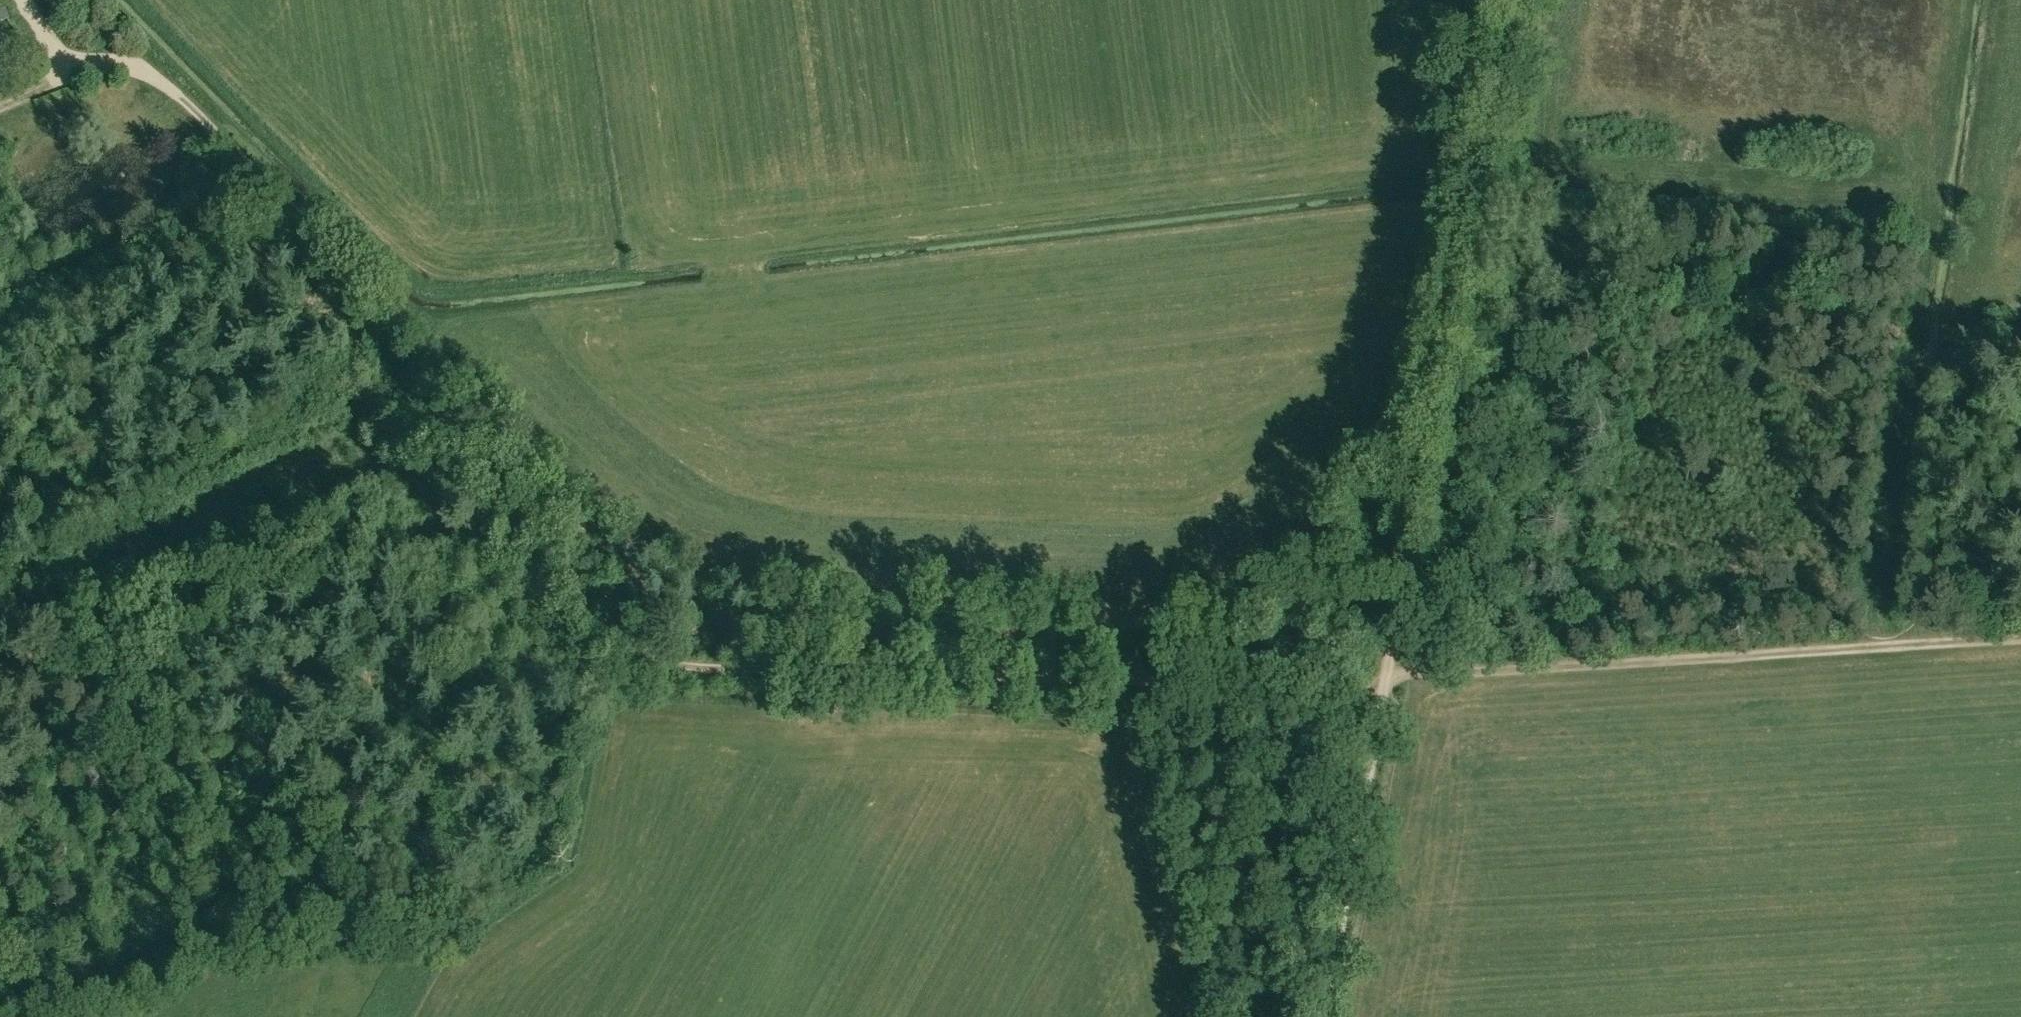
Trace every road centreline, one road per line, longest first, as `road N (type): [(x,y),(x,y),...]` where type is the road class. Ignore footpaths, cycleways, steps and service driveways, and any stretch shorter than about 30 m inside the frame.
road 1 (track): [(1381,680),(820,674),(664,663),(610,636),(555,561),(545,511)]
road 2 (track): [(29,0),(58,55),(151,69),(453,366),(534,457),(545,511)]
road 3 (track): [(1381,680),(2020,636)]
road 4 (track): [(1515,0),(1401,592)]
road 5 (track): [(1327,1016),(1381,680)]

